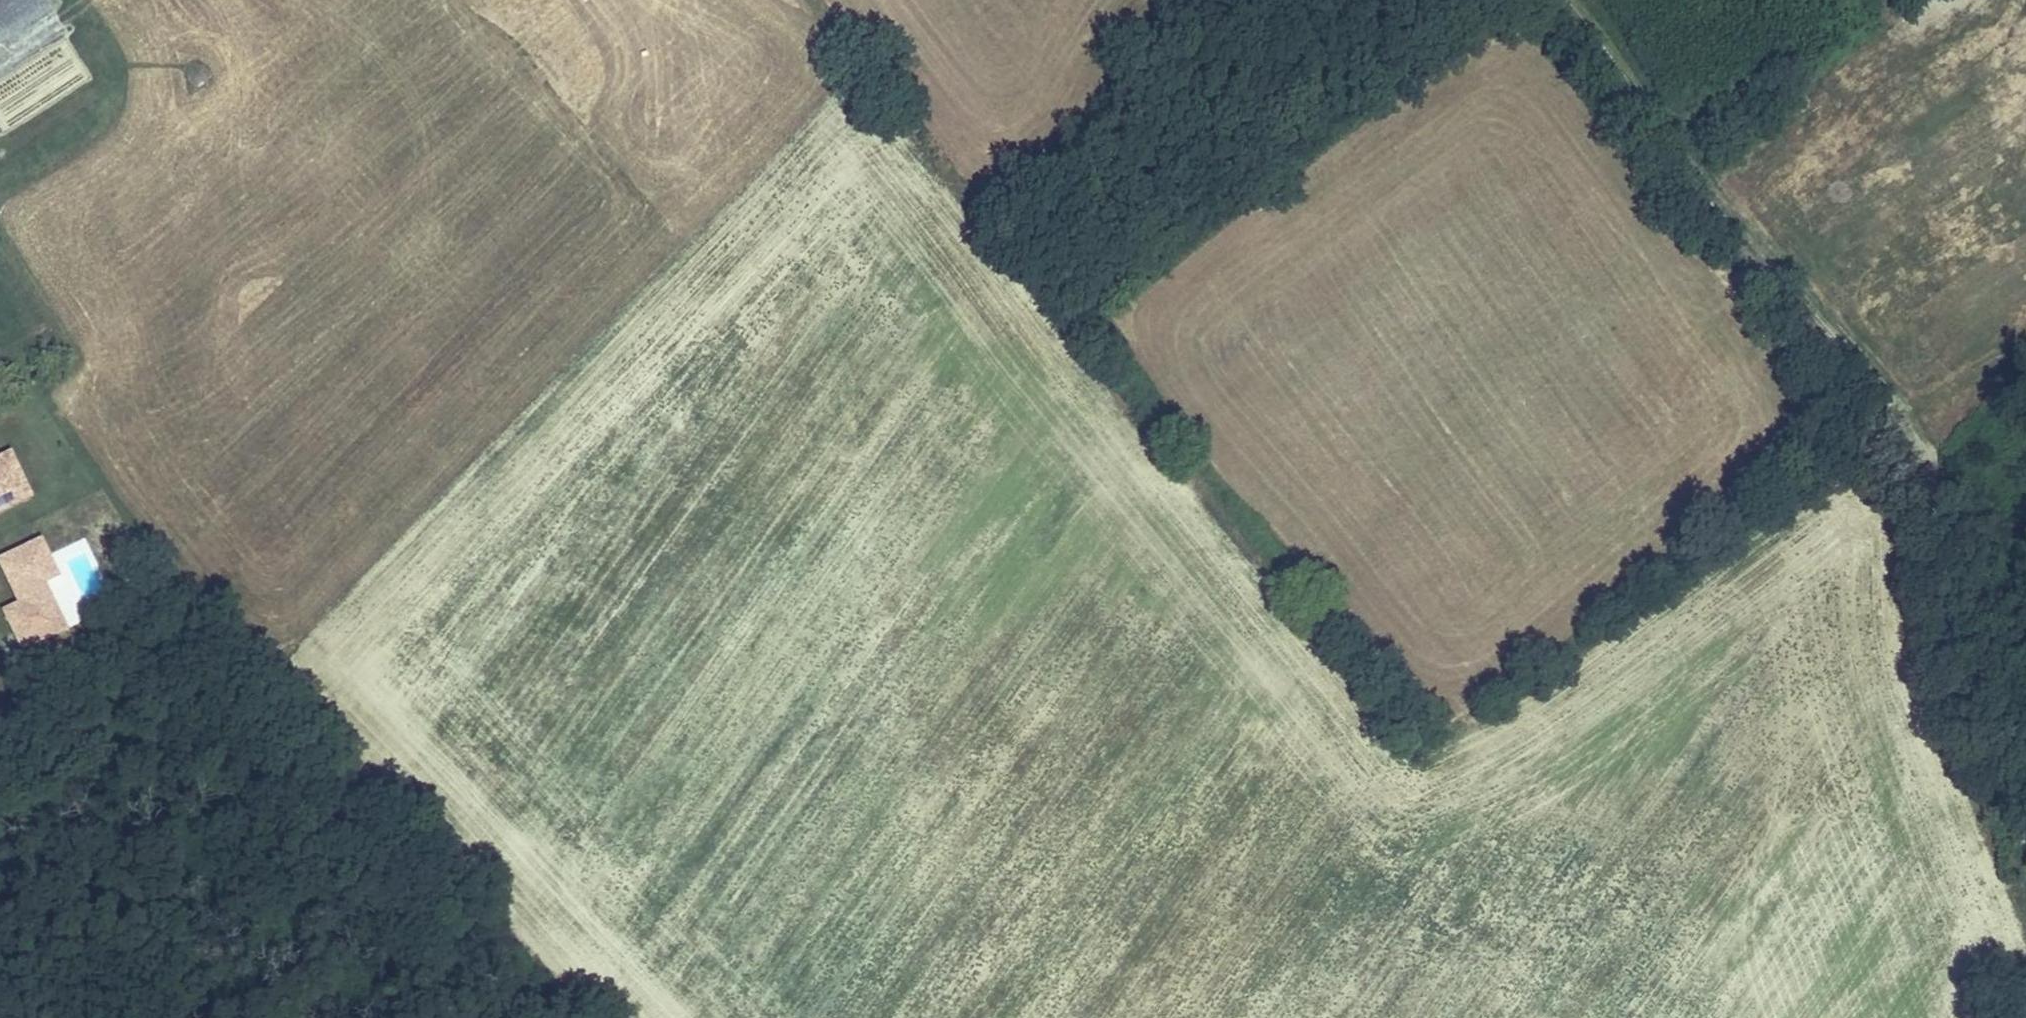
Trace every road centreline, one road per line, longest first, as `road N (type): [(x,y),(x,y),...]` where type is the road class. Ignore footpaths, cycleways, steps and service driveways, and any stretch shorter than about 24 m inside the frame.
road 1 (track): [(1543,0),(1670,187),(1849,370),(1922,493),(1967,726),(2025,858)]

